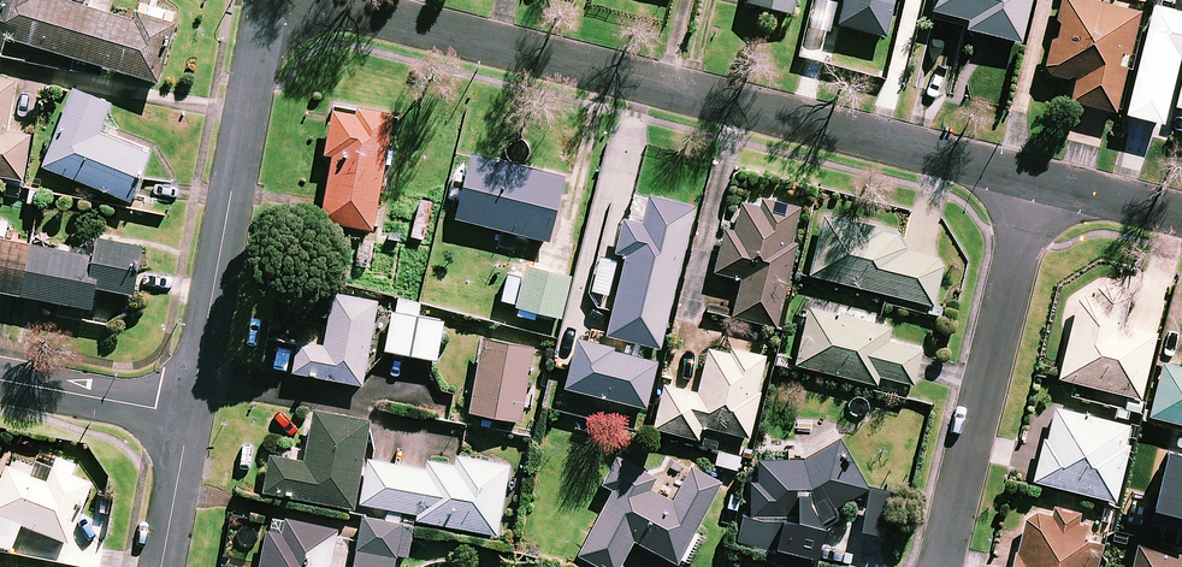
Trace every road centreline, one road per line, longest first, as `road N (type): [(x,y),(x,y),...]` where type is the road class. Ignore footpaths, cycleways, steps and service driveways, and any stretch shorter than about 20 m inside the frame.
road 1 (residential): [(1035,177),(320,0)]
road 2 (residential): [(188,417),(274,0)]
road 3 (residential): [(937,566),(1035,177)]
road 4 (residential): [(188,417),(0,381)]
road 5 (residential): [(162,566),(188,417)]
road 6 (residential): [(1181,214),(1035,177)]

